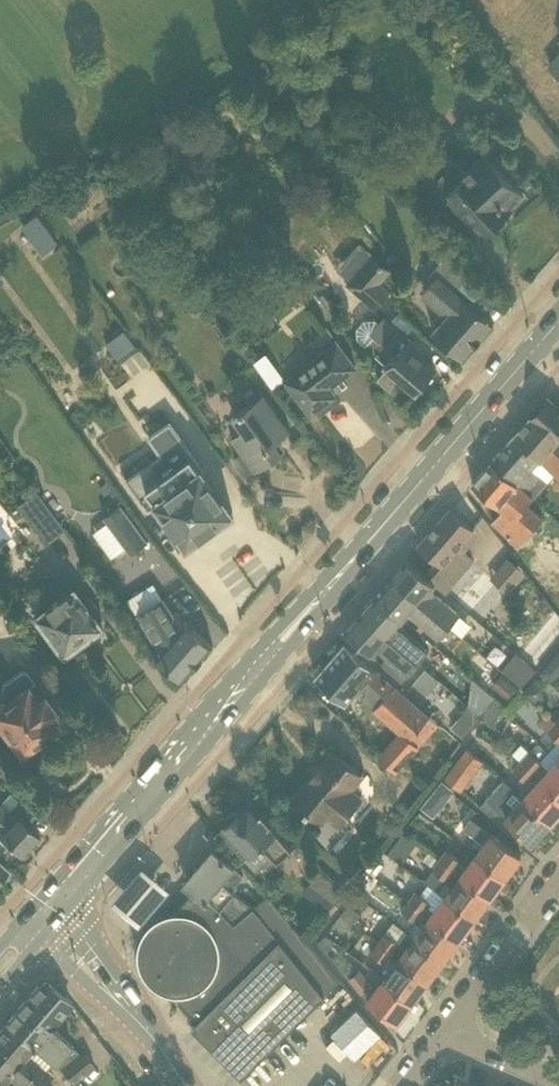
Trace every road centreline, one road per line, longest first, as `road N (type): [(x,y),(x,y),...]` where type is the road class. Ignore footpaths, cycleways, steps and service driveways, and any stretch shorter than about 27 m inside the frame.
road 1 (secondary): [(54,901),(558,323)]
road 2 (residential): [(446,1029),(558,892)]
road 3 (tertiary): [(153,1036),(54,901)]
road 4 (tertiary): [(25,937),(153,1036)]
road 5 (residential): [(446,1029),(558,1077)]

